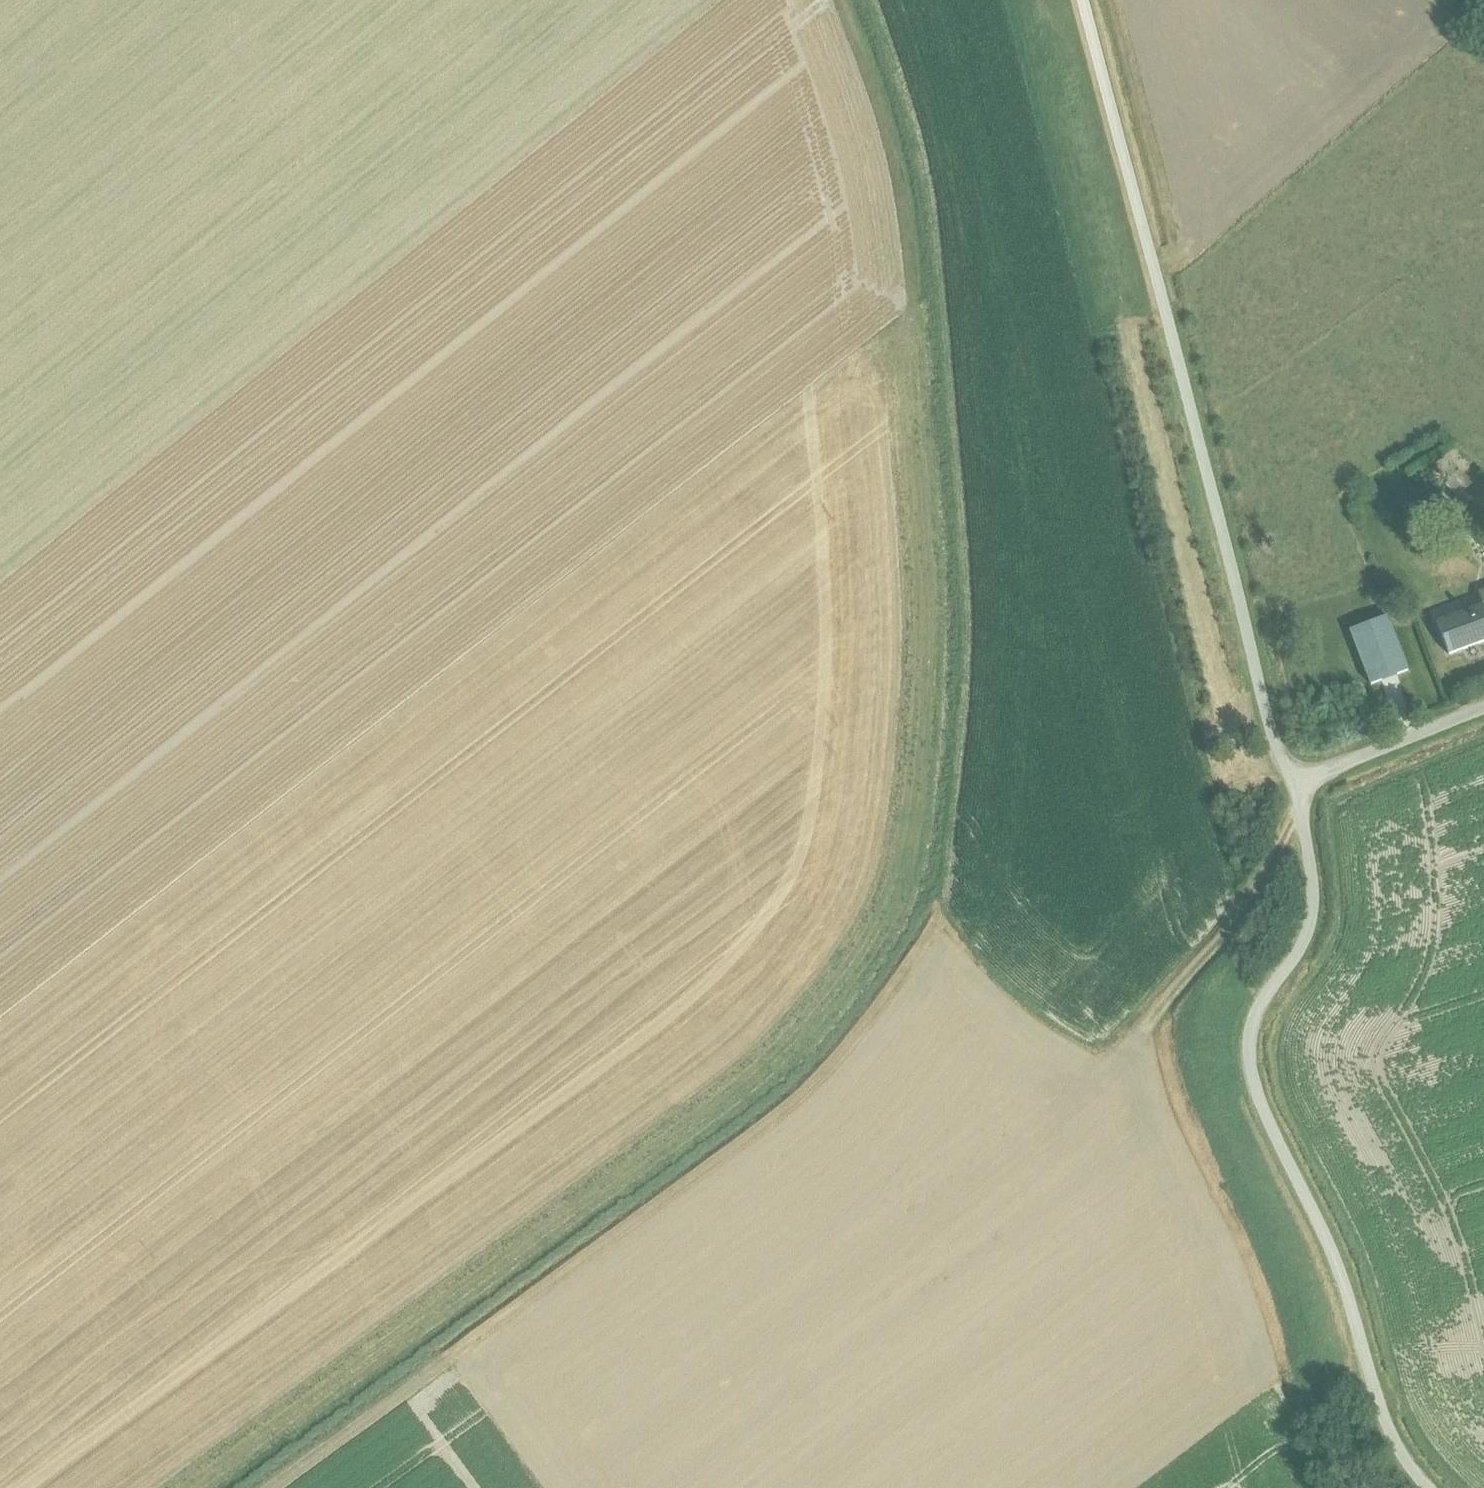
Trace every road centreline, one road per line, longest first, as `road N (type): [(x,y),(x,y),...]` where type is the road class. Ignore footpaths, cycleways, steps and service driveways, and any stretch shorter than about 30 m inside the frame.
road 1 (unclassified): [(1084,0),(1263,697),(1297,784)]
road 2 (unclassified): [(1297,784),(1312,914),(1251,1030),(1255,1086),(1335,1261),(1395,1441),(1429,1487)]
road 3 (unclassified): [(1483,708),(1297,784)]

